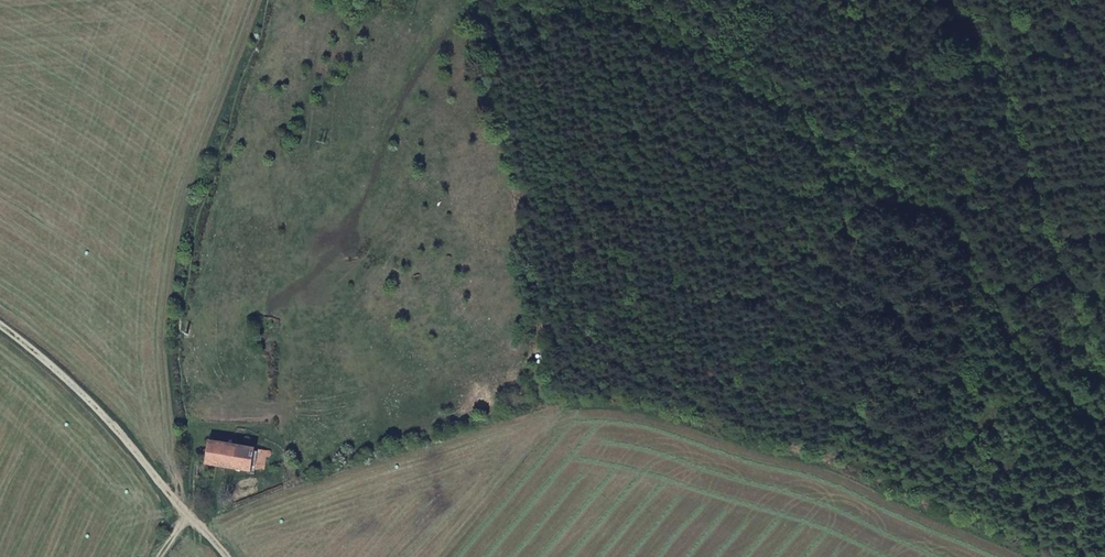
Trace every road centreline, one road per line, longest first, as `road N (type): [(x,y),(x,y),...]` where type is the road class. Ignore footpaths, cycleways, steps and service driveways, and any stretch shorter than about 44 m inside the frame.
road 1 (track): [(0,324),(102,413),(186,513)]

